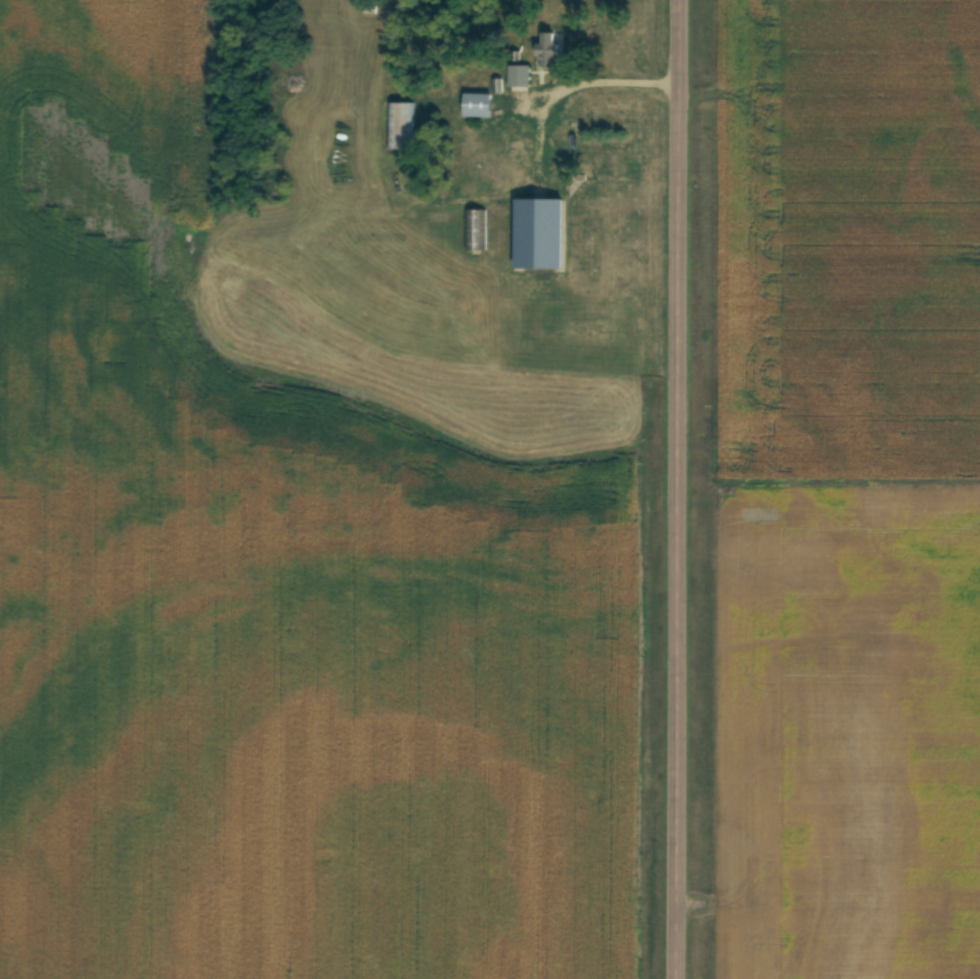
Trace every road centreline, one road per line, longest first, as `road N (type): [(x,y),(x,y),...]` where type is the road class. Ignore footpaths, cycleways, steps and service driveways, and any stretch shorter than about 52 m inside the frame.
road 1 (tertiary): [(678,978),(677,0)]

